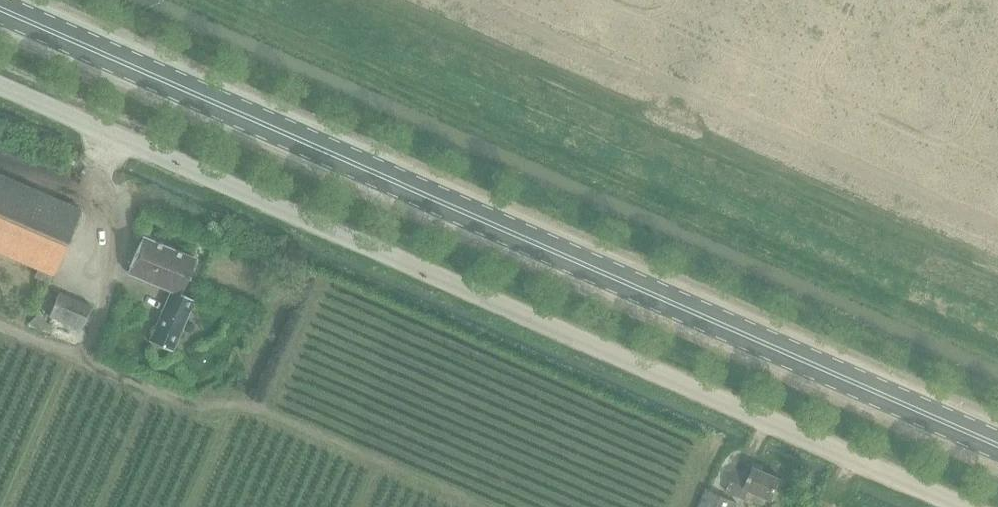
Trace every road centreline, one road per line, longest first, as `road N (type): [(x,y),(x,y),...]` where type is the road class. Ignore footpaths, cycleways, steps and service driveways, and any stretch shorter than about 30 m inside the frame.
road 1 (primary): [(0,9),(997,446)]
road 2 (unclassified): [(976,506),(0,82)]

